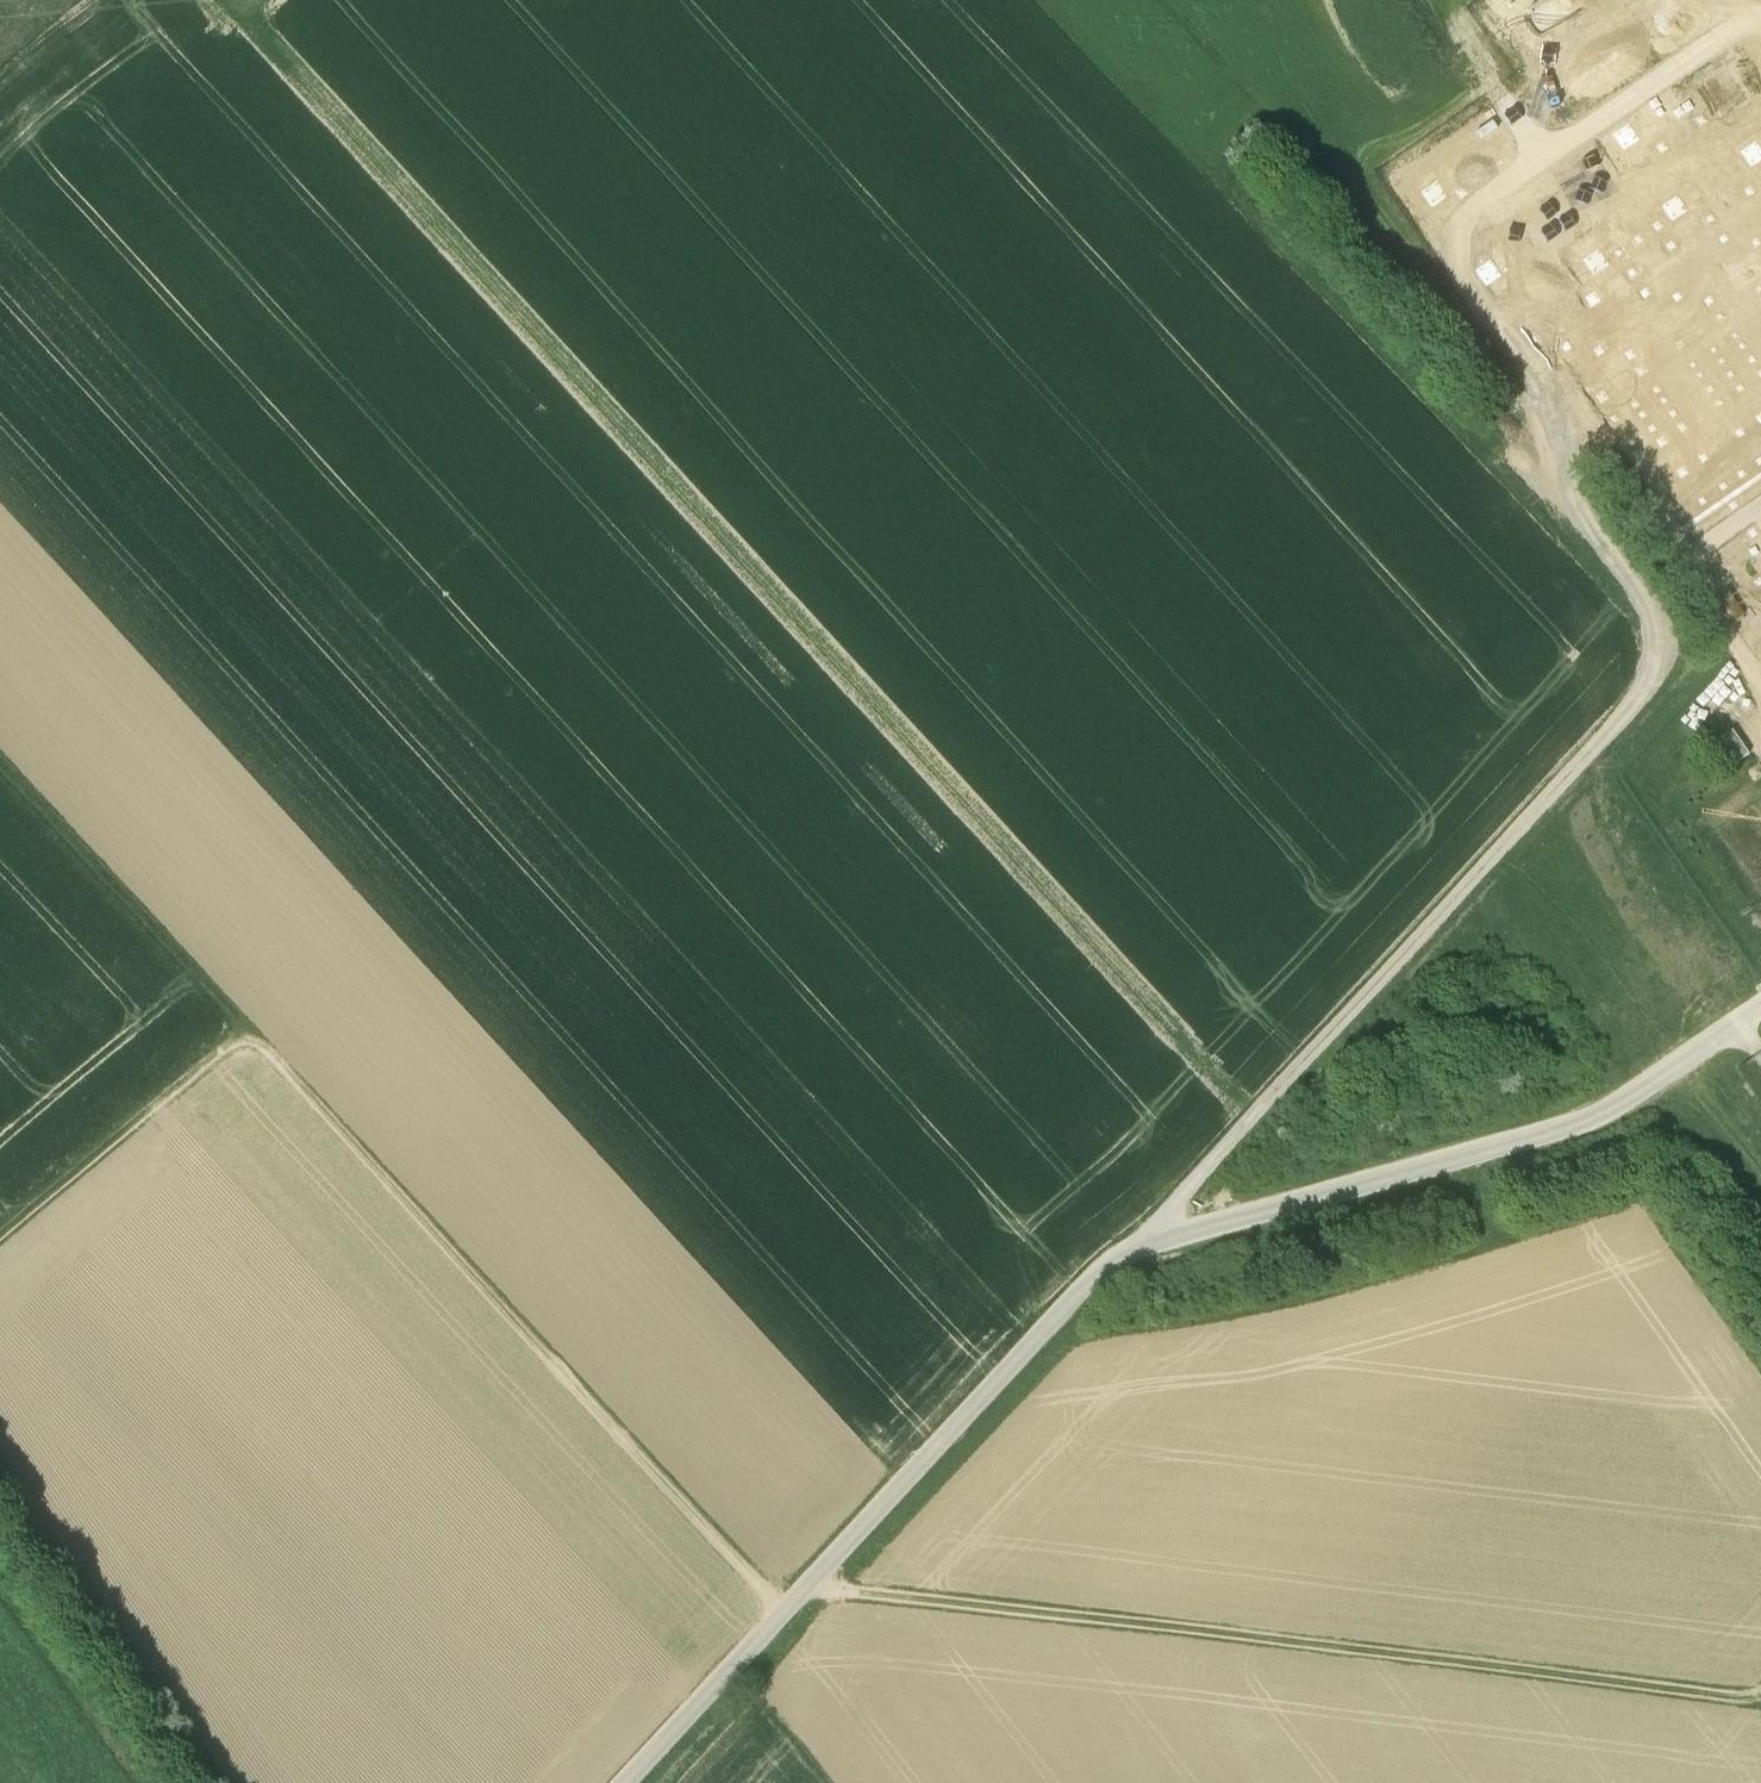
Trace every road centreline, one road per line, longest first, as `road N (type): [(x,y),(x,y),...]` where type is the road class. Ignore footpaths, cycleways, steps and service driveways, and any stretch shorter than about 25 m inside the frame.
road 1 (track): [(1158,1241),(1180,1196),(1666,660),(1658,613),(1572,498),(1571,354),(1585,321),(1613,297),(1760,192)]
road 2 (track): [(787,1614),(271,1052),(248,1048),(223,1061),(0,1249)]
road 3 (track): [(826,1589),(1735,1697),(1760,1690)]
road 4 (track): [(248,1048),(0,773)]

